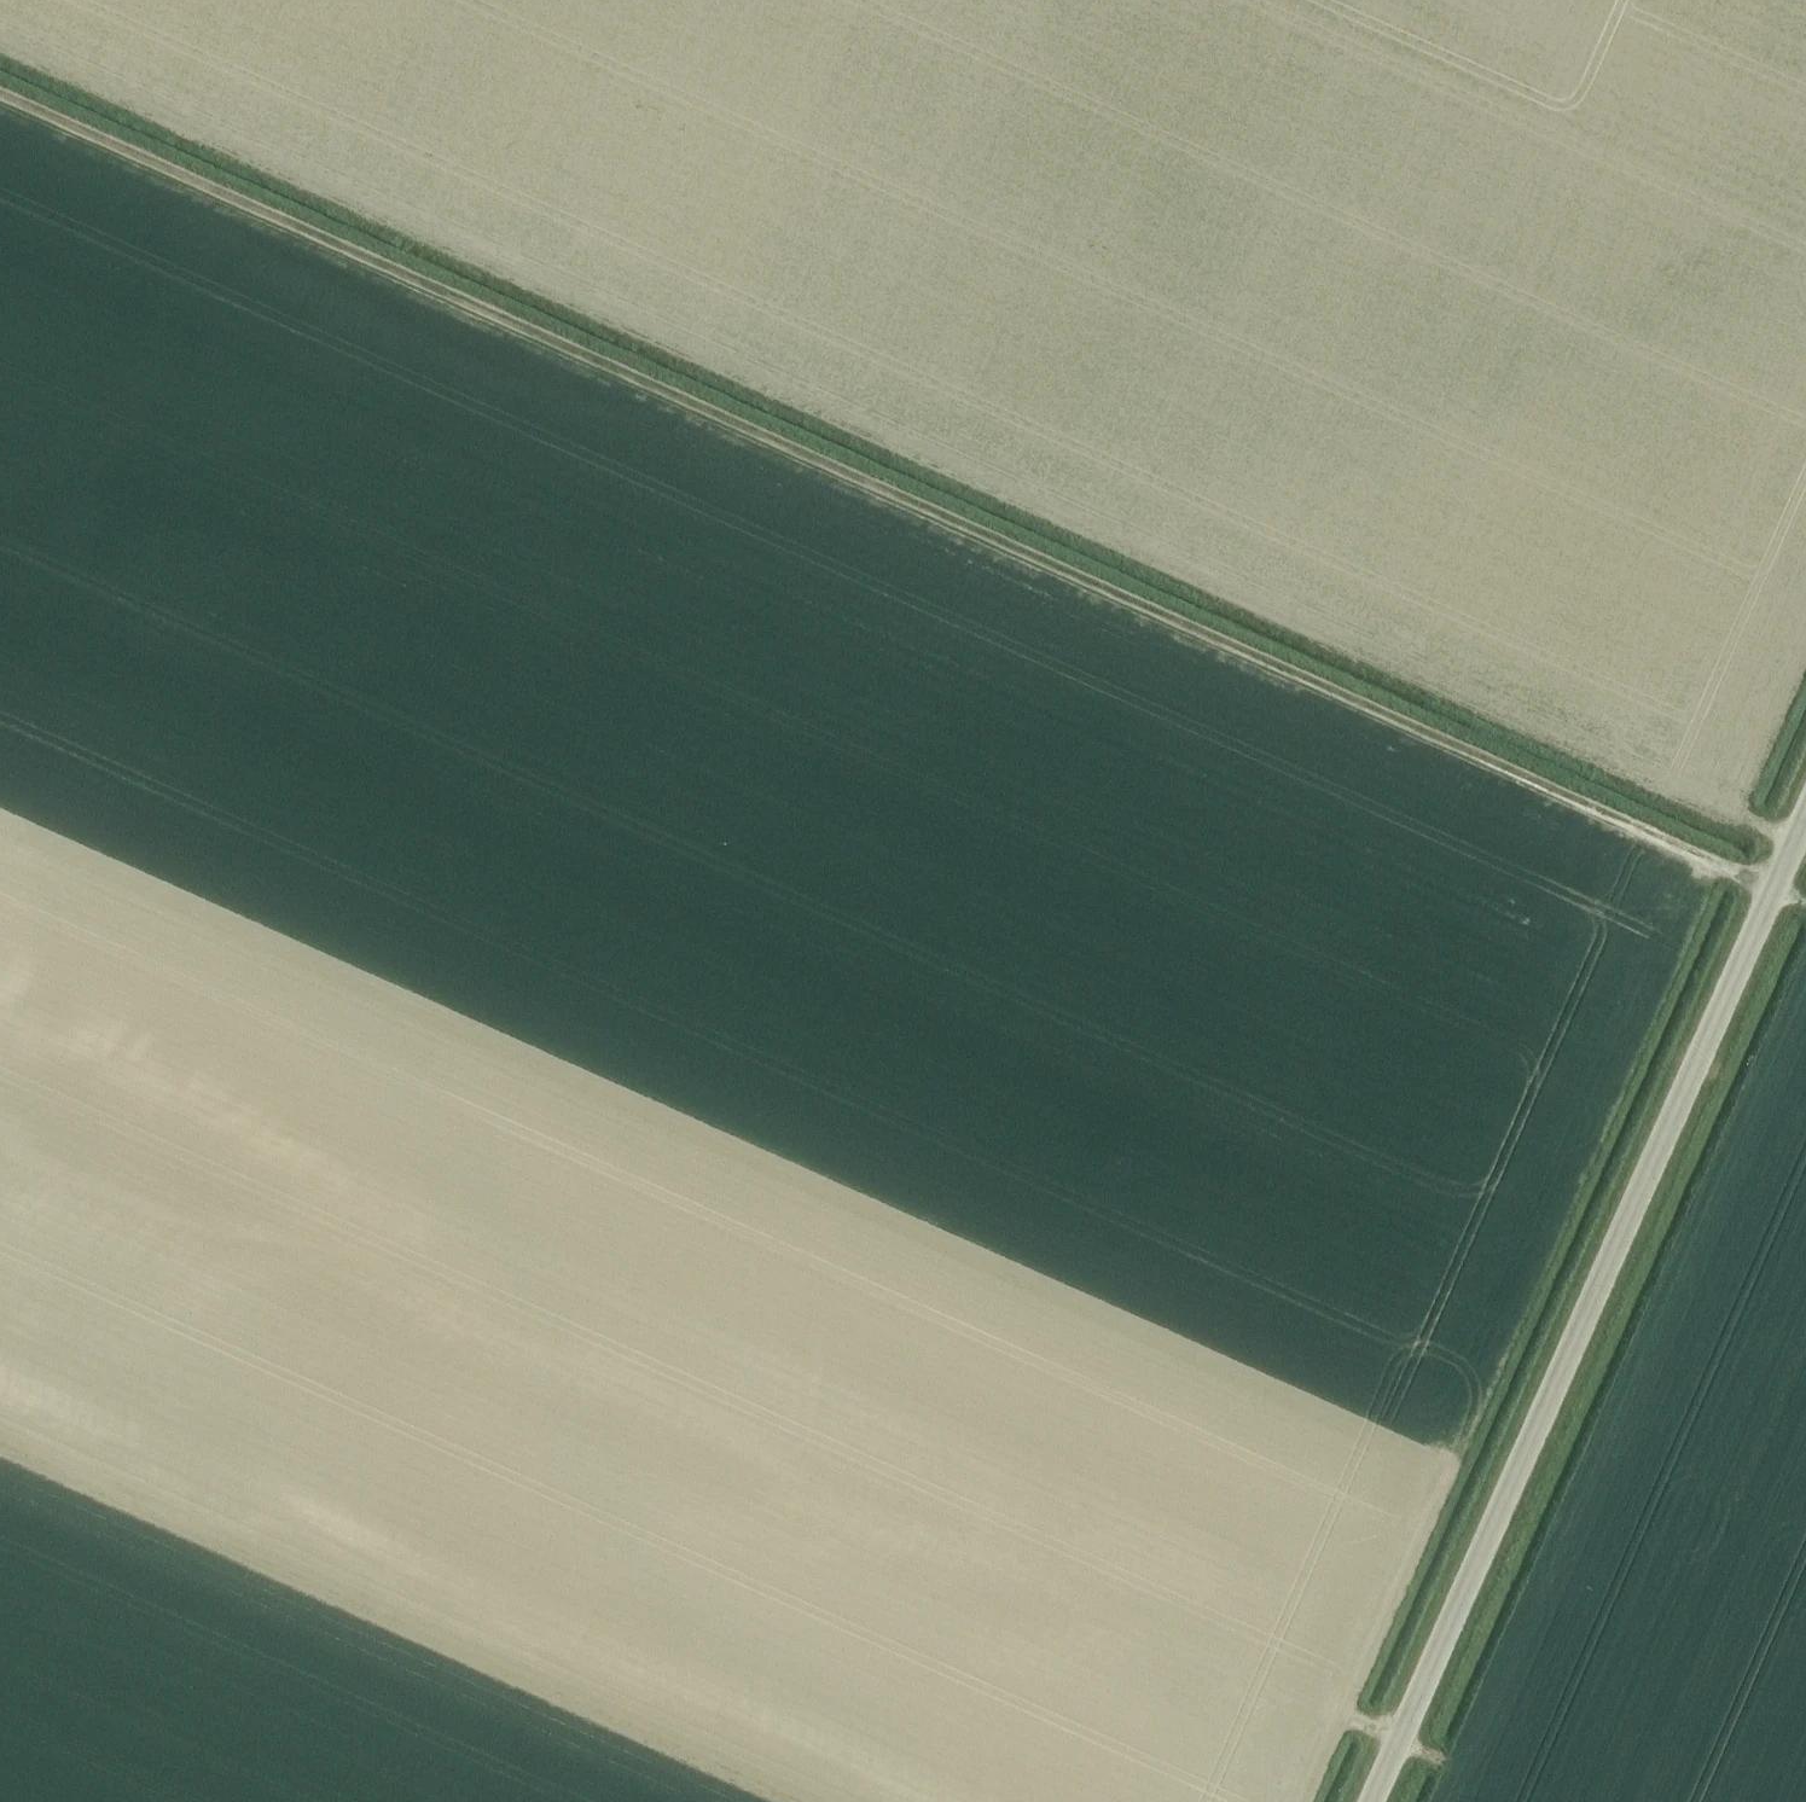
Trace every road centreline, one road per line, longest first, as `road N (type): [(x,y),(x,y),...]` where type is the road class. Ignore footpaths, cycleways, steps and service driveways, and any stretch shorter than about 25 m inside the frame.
road 1 (track): [(0,87),(1758,875)]
road 2 (unclassified): [(1360,1801),(1805,765)]

